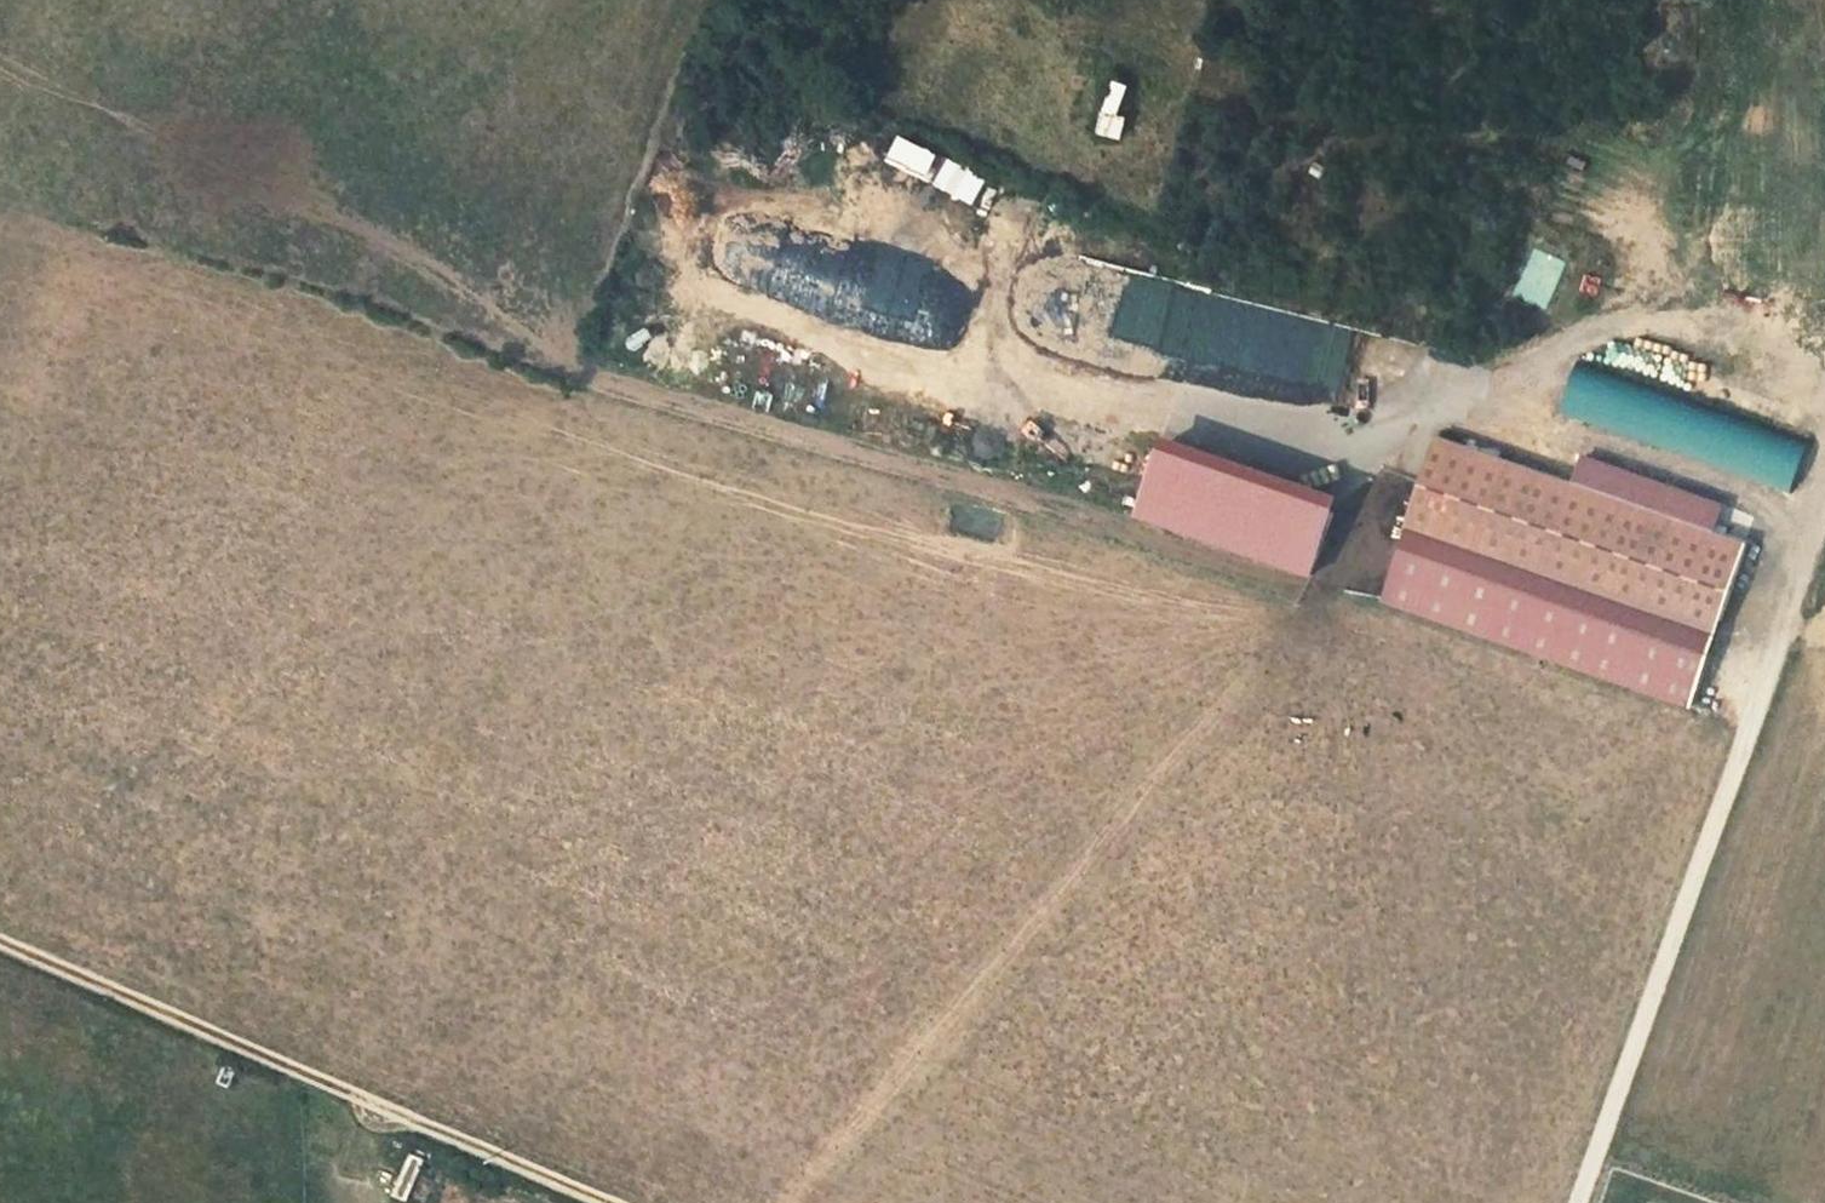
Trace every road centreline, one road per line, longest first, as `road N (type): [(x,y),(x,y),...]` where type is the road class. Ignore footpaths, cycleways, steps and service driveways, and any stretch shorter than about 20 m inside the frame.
road 1 (unclassified): [(1581,1202),(1824,533)]
road 2 (track): [(0,943),(611,1202)]

